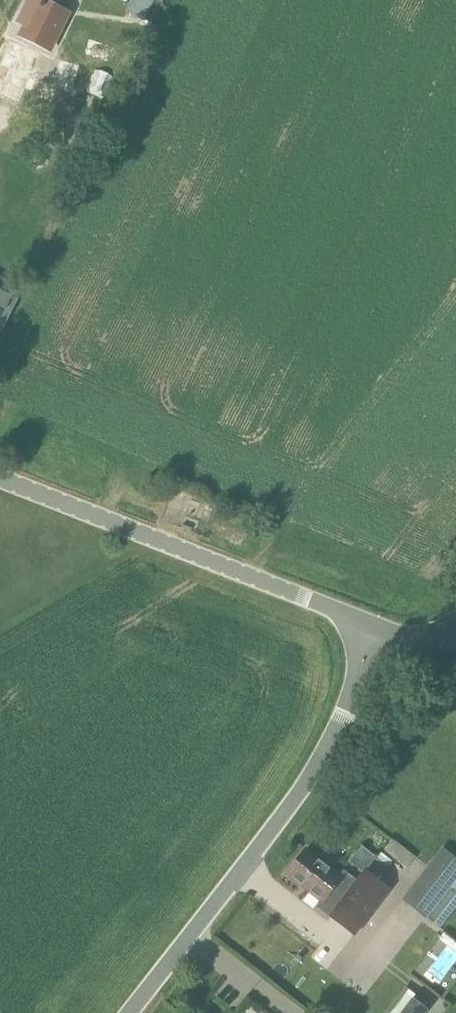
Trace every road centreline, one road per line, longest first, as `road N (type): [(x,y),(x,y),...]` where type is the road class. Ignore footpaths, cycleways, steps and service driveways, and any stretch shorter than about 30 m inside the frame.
road 1 (unclassified): [(135,1012),(330,763),(379,628)]
road 2 (tertiary): [(379,628),(0,480)]

